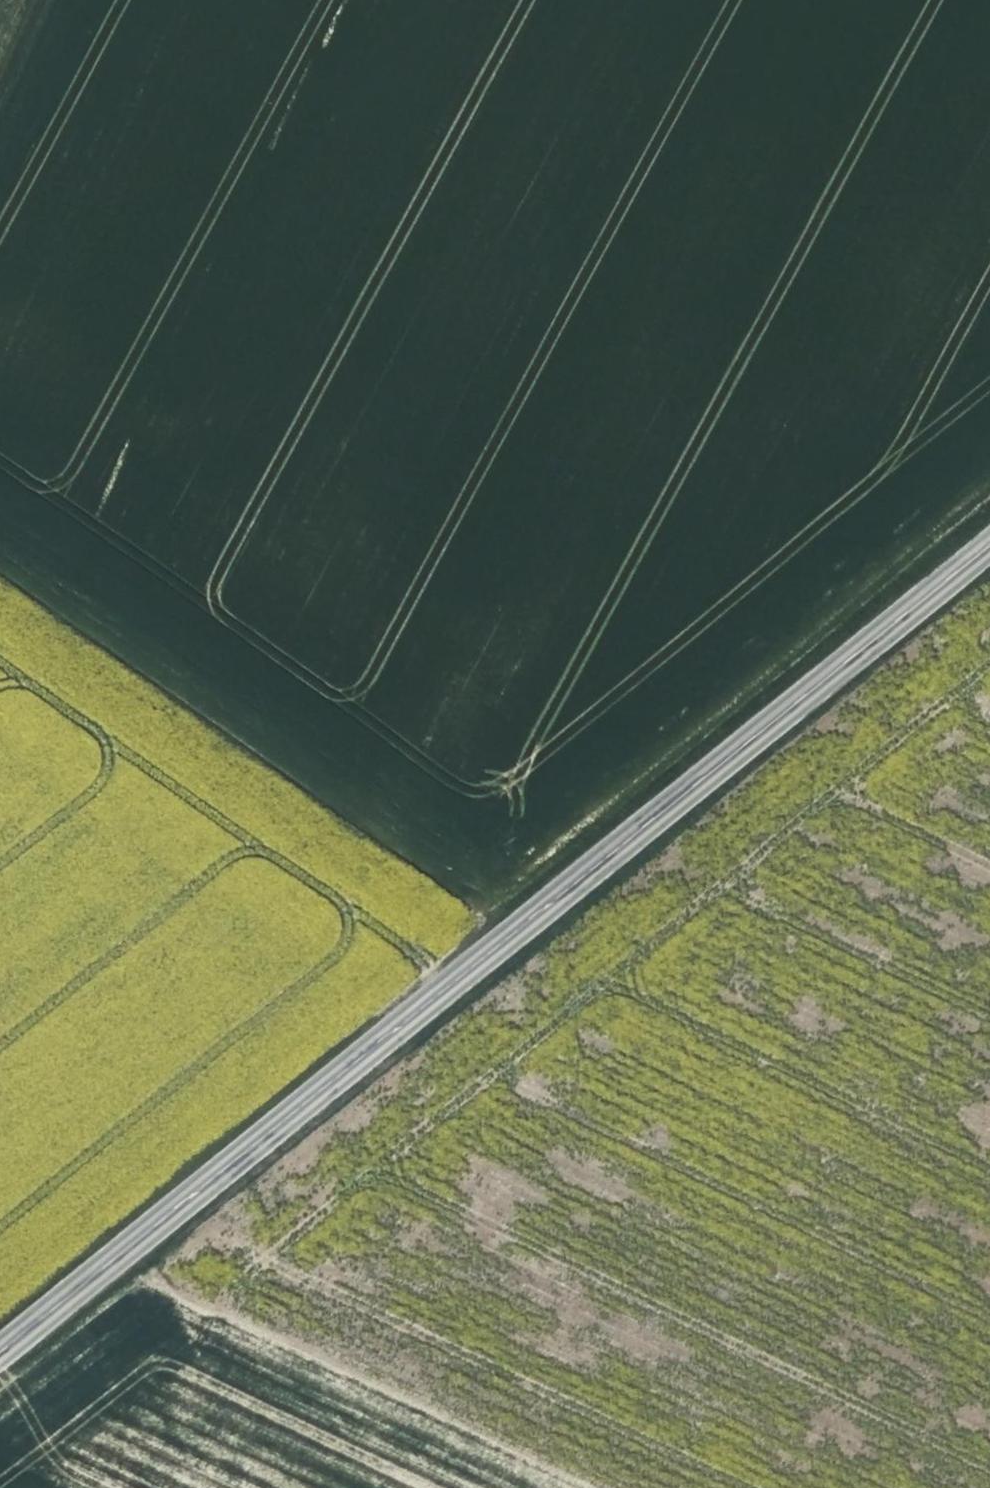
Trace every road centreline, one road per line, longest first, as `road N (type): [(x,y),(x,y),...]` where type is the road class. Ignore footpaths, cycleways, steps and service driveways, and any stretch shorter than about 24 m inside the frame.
road 1 (tertiary): [(989,541),(0,1352)]

